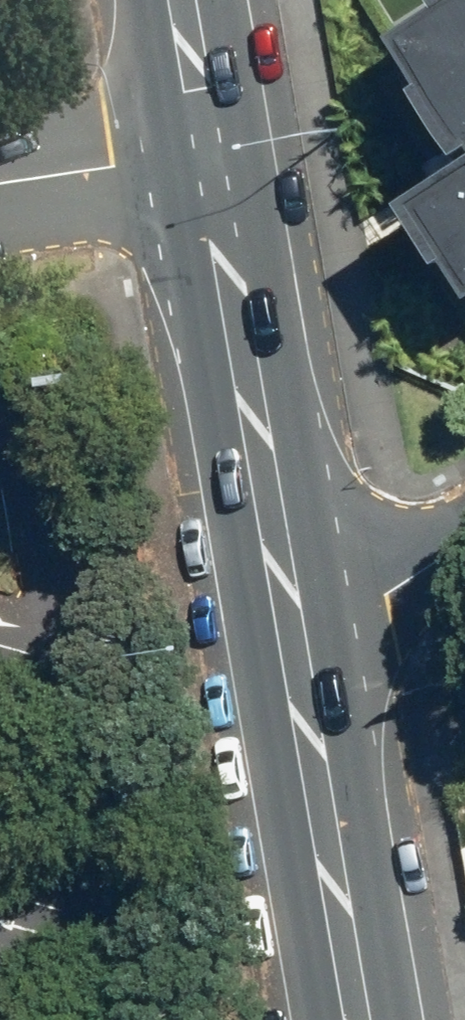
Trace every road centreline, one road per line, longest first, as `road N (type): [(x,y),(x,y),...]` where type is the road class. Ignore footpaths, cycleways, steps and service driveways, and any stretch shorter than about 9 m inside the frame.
road 1 (secondary): [(206,151),(290,614)]
road 2 (secondary): [(290,614),(347,1019)]
road 3 (residential): [(0,185),(206,151)]
road 4 (residential): [(464,546),(388,597),(290,614)]
road 5 (secondary): [(182,0),(206,151)]

